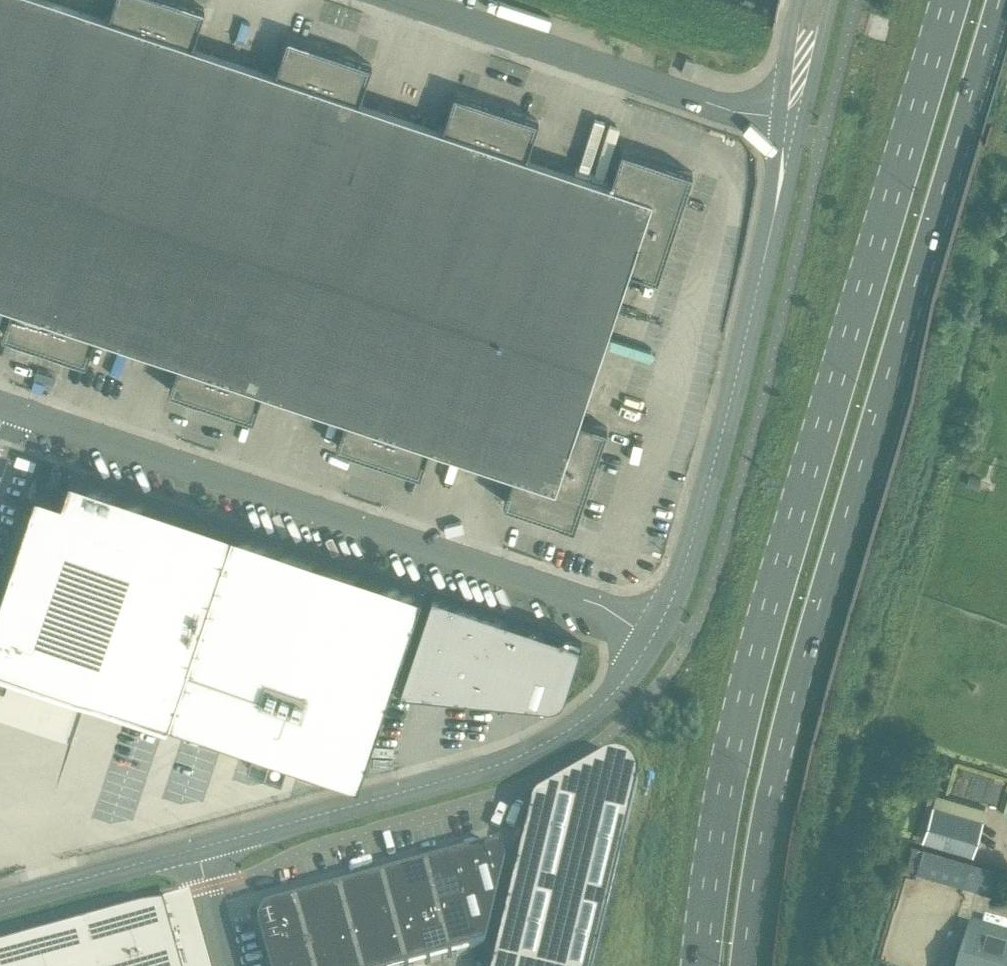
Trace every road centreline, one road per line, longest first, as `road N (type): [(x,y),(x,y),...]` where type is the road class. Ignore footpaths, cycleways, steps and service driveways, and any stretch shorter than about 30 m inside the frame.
road 1 (primary): [(744,965),(766,806),(795,689),(999,0)]
road 2 (primary): [(948,0),(751,671),(721,807),(702,965)]
road 3 (unclassified): [(660,629),(0,406)]
road 4 (tertiary): [(197,848),(517,762),(598,713),(660,629)]
road 5 (tertiary): [(660,629),(722,450),(789,130)]
road 6 (unclassified): [(402,0),(789,130)]
road 7 (tertiary): [(0,902),(197,848)]
road 8 (tertiary): [(789,130),(815,75),(832,0)]
road 9 (tertiary): [(798,0),(782,65),(789,130)]
road 10 (unclassified): [(197,848),(228,965)]

